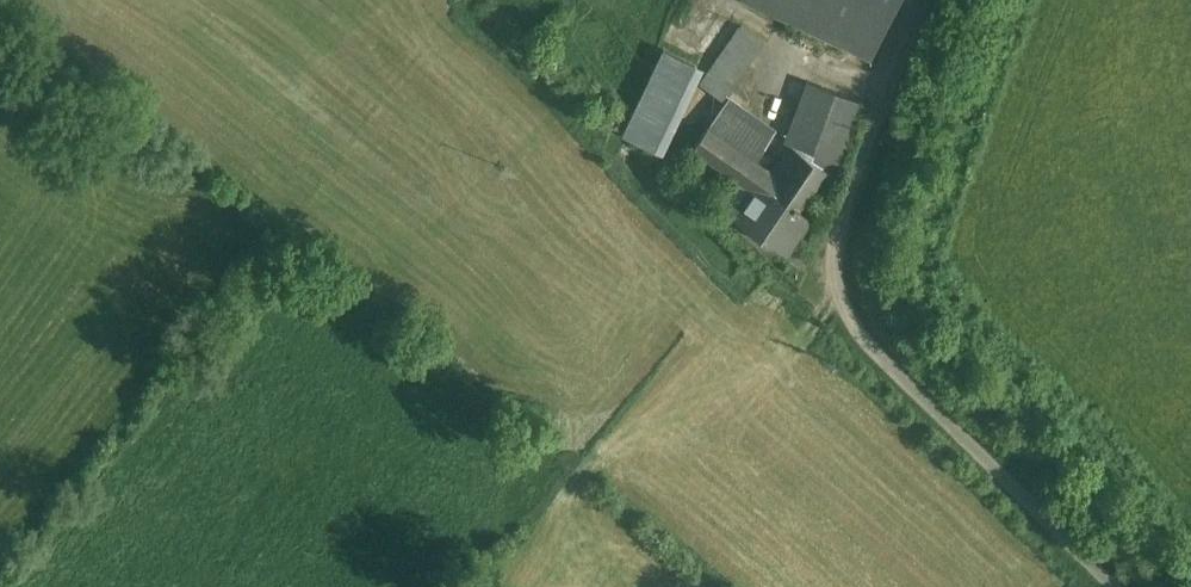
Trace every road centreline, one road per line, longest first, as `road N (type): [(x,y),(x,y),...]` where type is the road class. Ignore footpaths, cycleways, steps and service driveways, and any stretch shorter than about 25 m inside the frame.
road 1 (track): [(1116,586),(866,345),(844,300),(835,256),(851,194),(924,0)]

